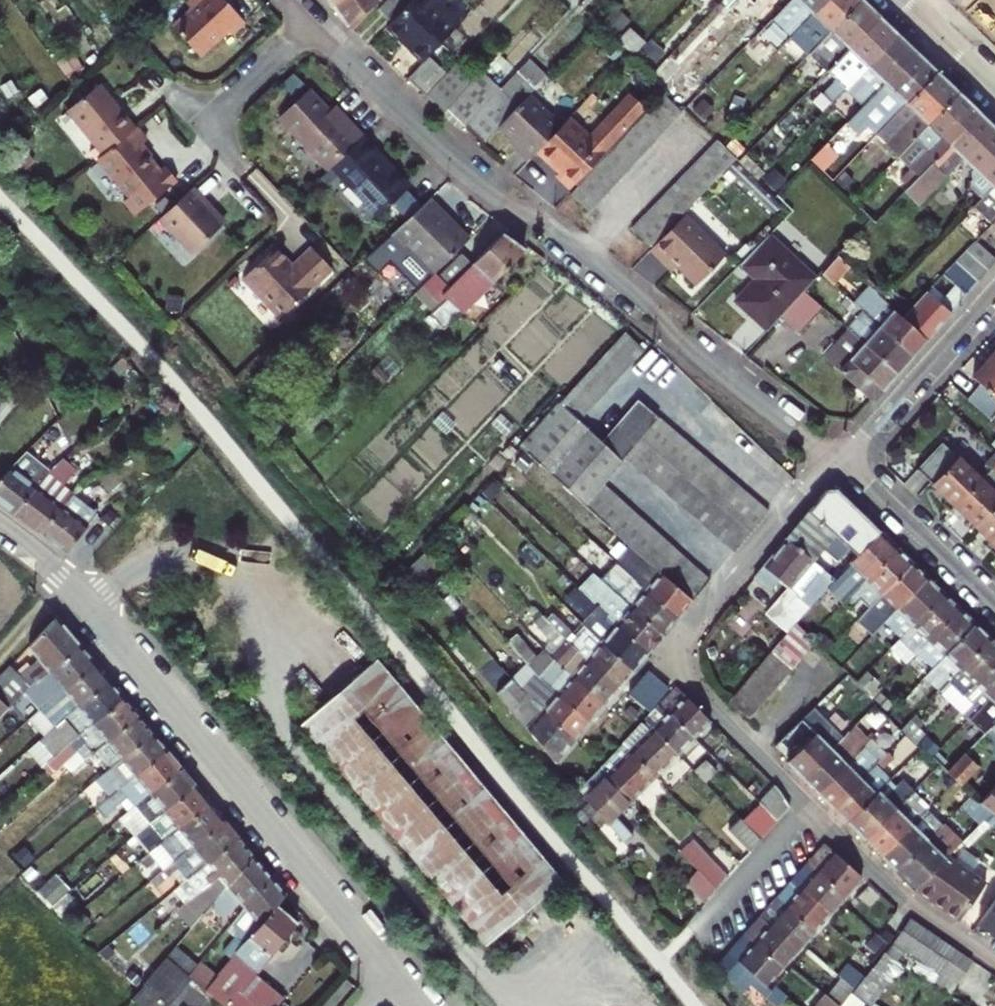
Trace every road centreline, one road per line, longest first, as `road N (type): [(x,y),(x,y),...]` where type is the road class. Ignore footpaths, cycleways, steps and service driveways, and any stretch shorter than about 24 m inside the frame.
road 1 (residential): [(284,0),(482,187),(841,462)]
road 2 (residential): [(994,963),(887,886),(700,693),(683,666),(687,625),(841,462)]
road 3 (residential): [(394,977),(62,571),(0,528)]
road 4 (residential): [(841,462),(994,290)]
road 5 (residential): [(994,610),(841,462)]
road 6 (residential): [(994,87),(904,0)]

